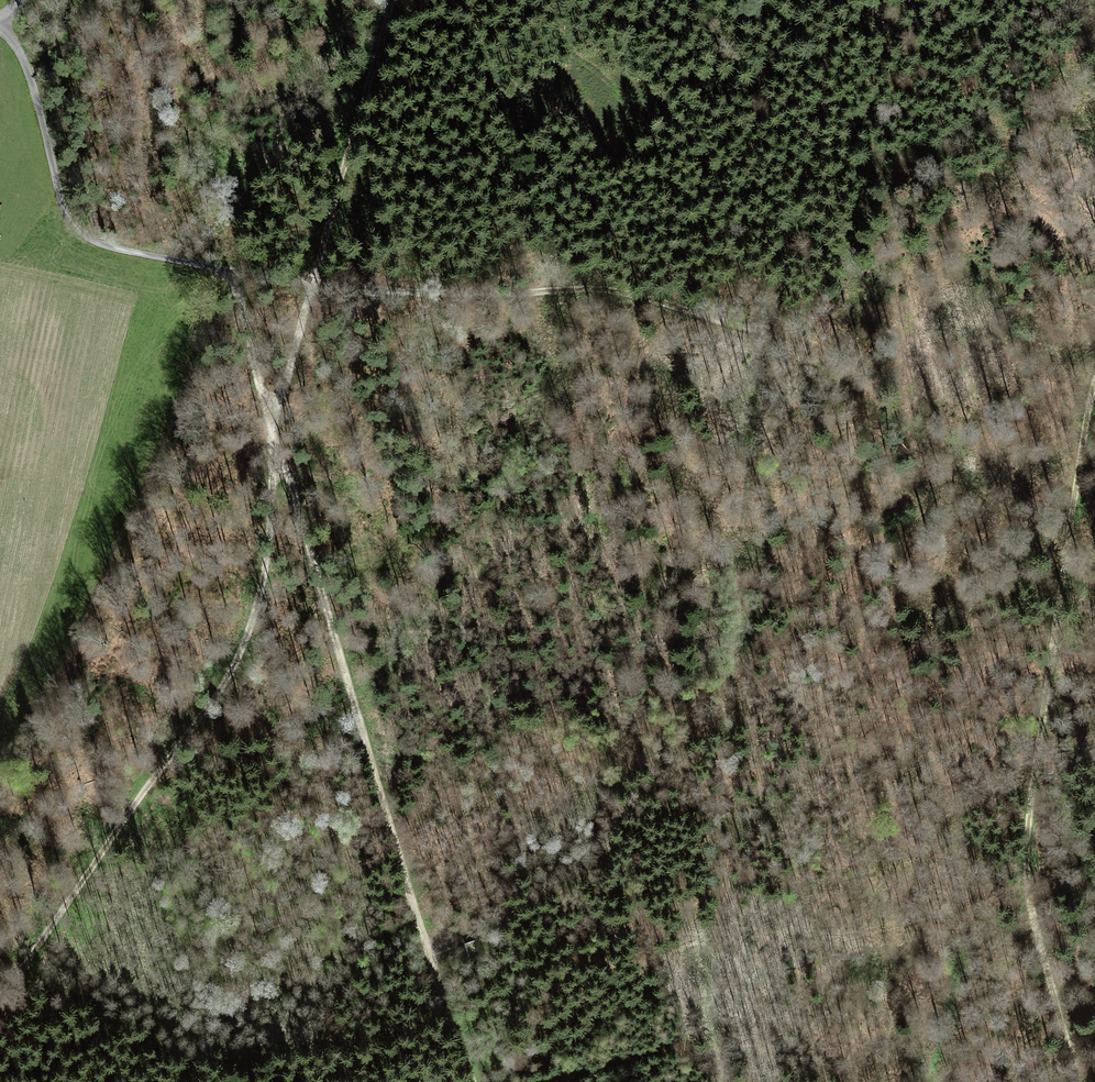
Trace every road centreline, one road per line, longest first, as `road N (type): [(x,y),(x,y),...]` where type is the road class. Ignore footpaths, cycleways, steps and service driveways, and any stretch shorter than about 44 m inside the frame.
road 1 (track): [(396,0),(274,419),(267,568),(247,642),(0,1000)]
road 2 (track): [(234,293),(434,965),(477,1081)]
road 3 (track): [(770,331),(737,567),(734,833),(711,954),(725,1081)]
road 4 (track): [(1094,381),(1024,849),(1032,925),(1076,1081)]
road 5 (track): [(770,331),(613,290),(400,292),(221,274)]
road 6 (track): [(770,331),(843,366),(888,417),(1067,558)]
road 7 (track): [(841,0),(822,127),(770,331)]

